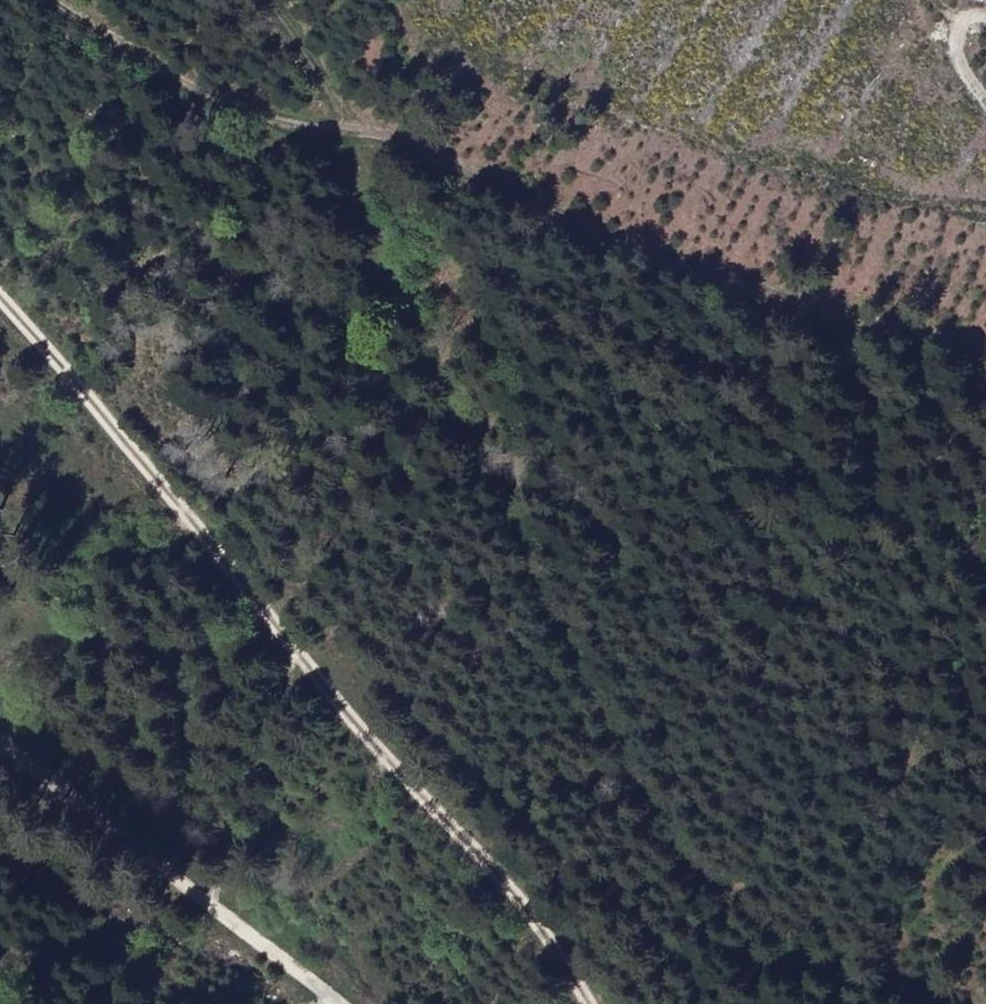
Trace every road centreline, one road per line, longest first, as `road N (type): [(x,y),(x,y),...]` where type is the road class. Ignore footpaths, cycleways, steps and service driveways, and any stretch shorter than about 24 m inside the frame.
road 1 (track): [(926,1003),(782,952),(714,885),(582,663),(264,0)]
road 2 (track): [(985,332),(698,270),(359,134),(255,115),(58,0)]
road 3 (track): [(601,1003),(560,947),(0,295)]
road 4 (track): [(0,744),(242,925),(326,1003)]
road 5 (track): [(985,12),(954,15),(955,65),(985,112)]

